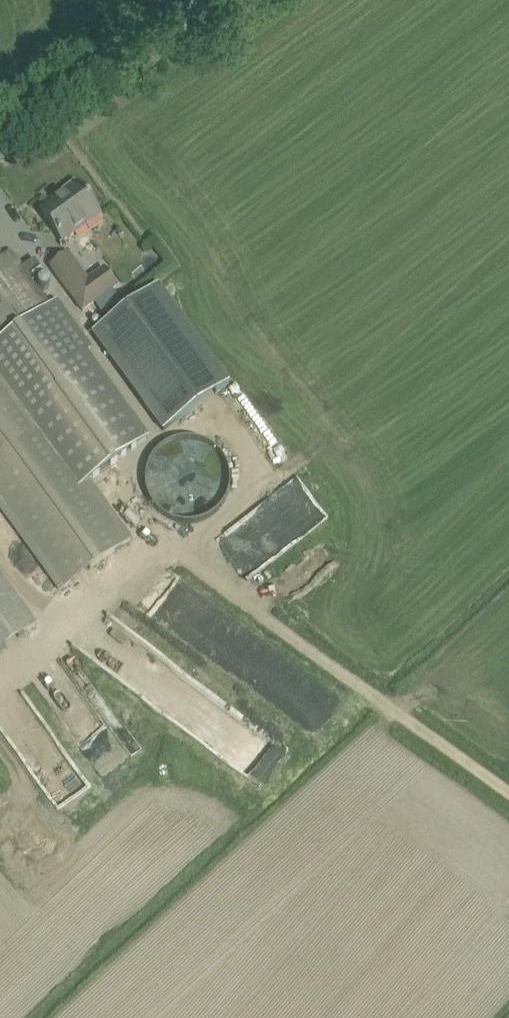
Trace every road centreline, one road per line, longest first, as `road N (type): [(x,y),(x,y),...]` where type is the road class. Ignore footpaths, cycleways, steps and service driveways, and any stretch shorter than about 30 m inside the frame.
road 1 (track): [(165,543),(508,792)]
road 2 (unclassified): [(0,151),(211,0)]

